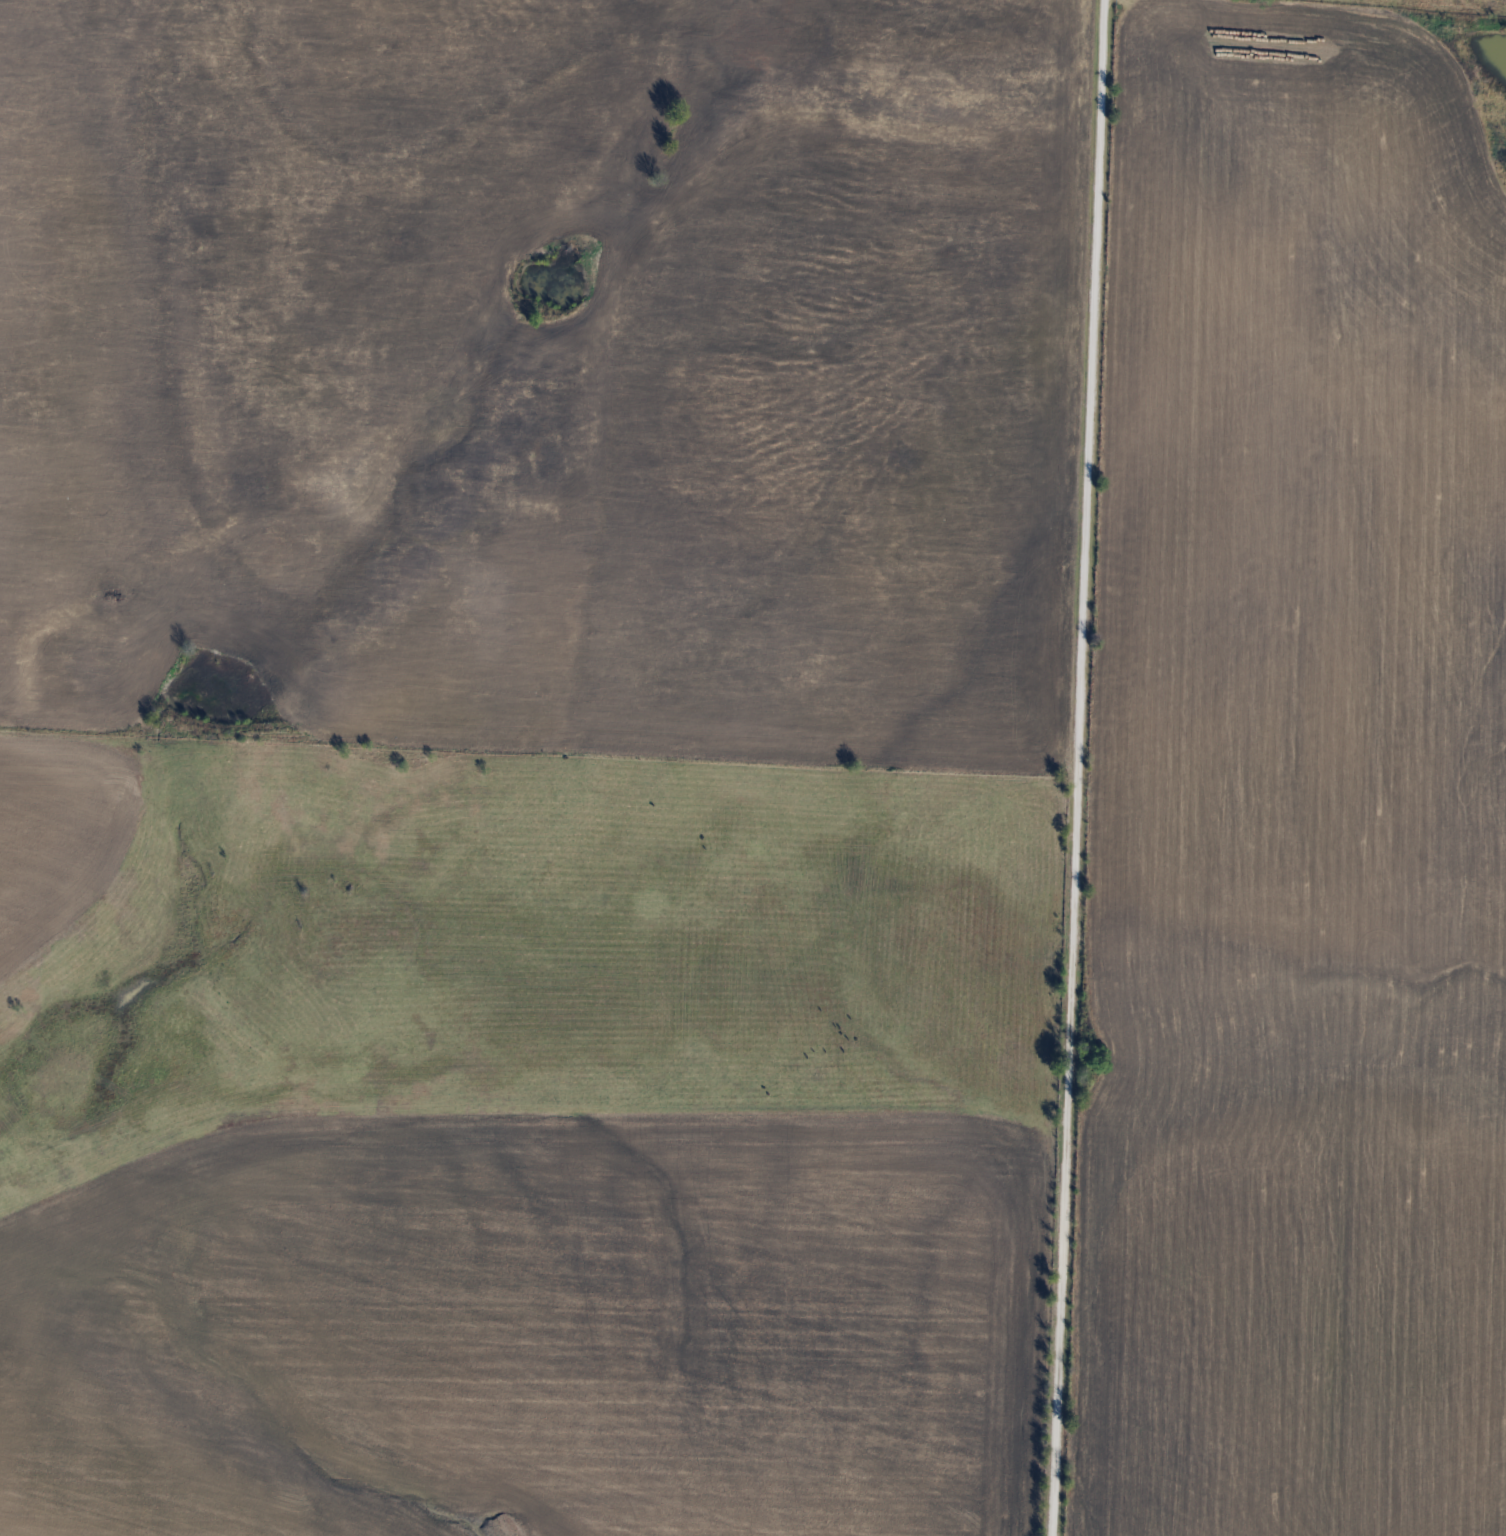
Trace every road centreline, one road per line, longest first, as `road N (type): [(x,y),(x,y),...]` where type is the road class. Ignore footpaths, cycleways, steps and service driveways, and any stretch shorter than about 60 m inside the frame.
road 1 (track): [(1051,1535),(1101,0)]

